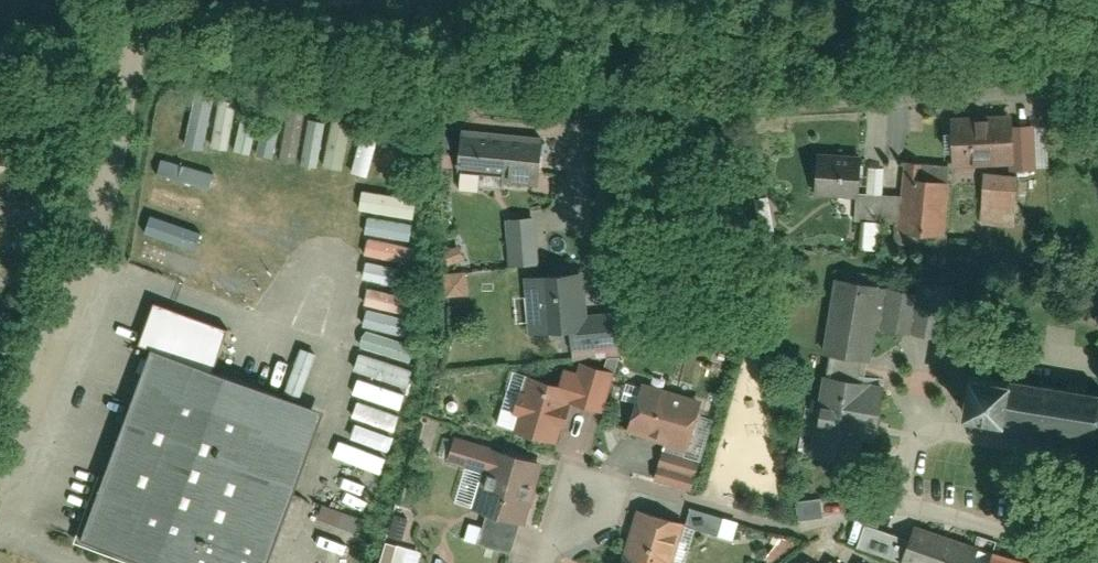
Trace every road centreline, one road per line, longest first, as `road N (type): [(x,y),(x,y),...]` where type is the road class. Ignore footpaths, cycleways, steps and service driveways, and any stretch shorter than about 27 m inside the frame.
road 1 (residential): [(137,41),(1097,70)]
road 2 (unclassified): [(137,41),(105,188),(0,455)]
road 3 (unclassified): [(0,39),(137,41)]

